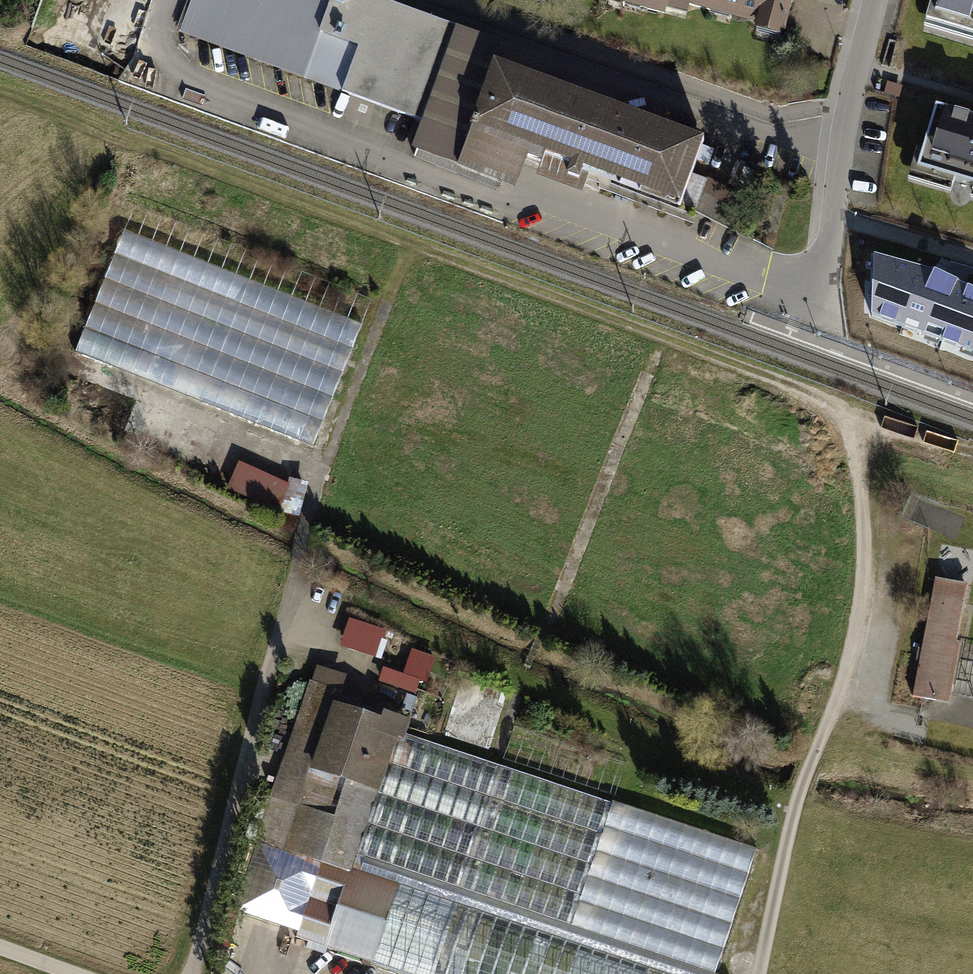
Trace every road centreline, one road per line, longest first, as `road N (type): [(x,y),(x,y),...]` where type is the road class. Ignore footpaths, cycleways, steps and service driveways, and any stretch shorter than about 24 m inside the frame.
road 1 (track): [(409,249),(826,399),(846,428),(858,594),(845,665),(794,793),(757,973)]
road 2 (track): [(409,249),(306,527),(189,973)]
road 3 (track): [(792,805),(718,784),(293,577)]
road 4 (track): [(0,97),(409,249)]
road 5 (residential): [(876,0),(847,112),(823,289)]
road 6 (track): [(540,637),(646,376)]

